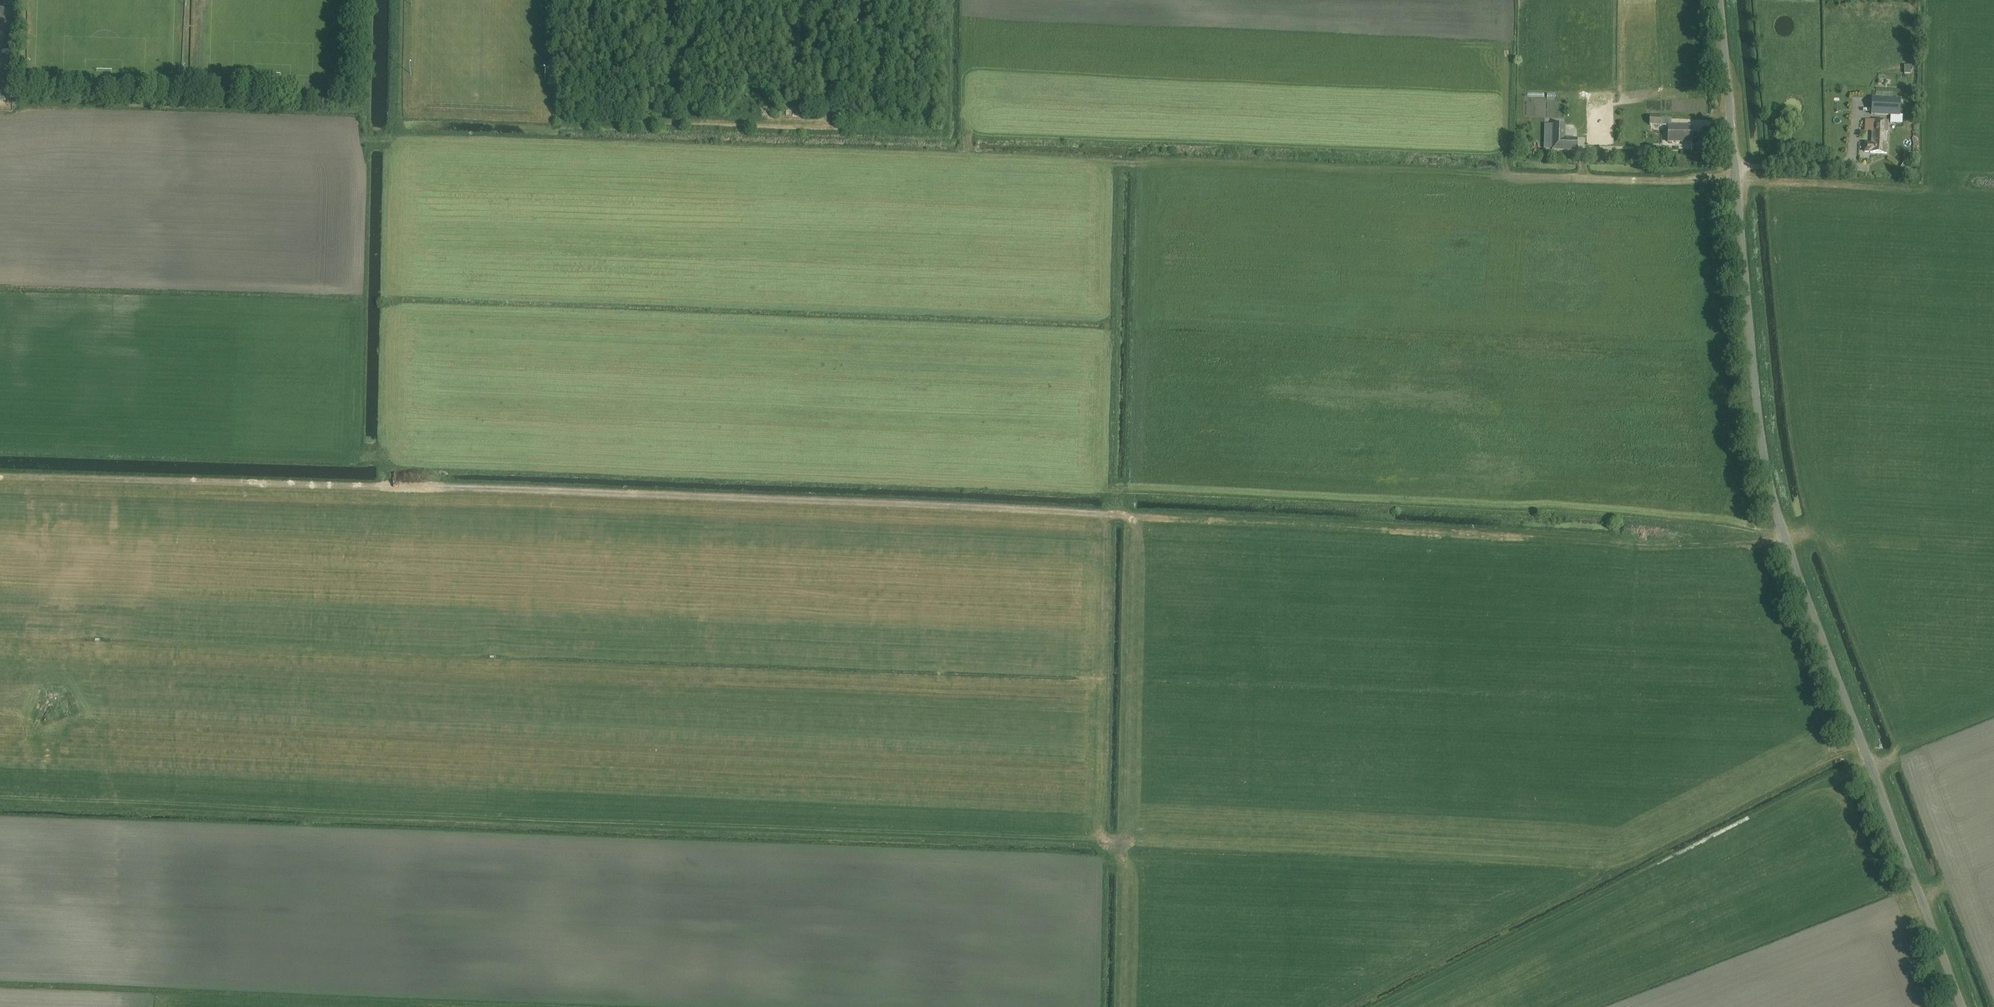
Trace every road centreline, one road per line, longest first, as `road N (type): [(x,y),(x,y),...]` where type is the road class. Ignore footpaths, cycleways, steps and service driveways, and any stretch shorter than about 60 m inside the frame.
road 1 (track): [(0,477),(589,492),(1132,519)]
road 2 (unclassified): [(1961,1006),(1783,540),(1764,462),(1719,0)]

